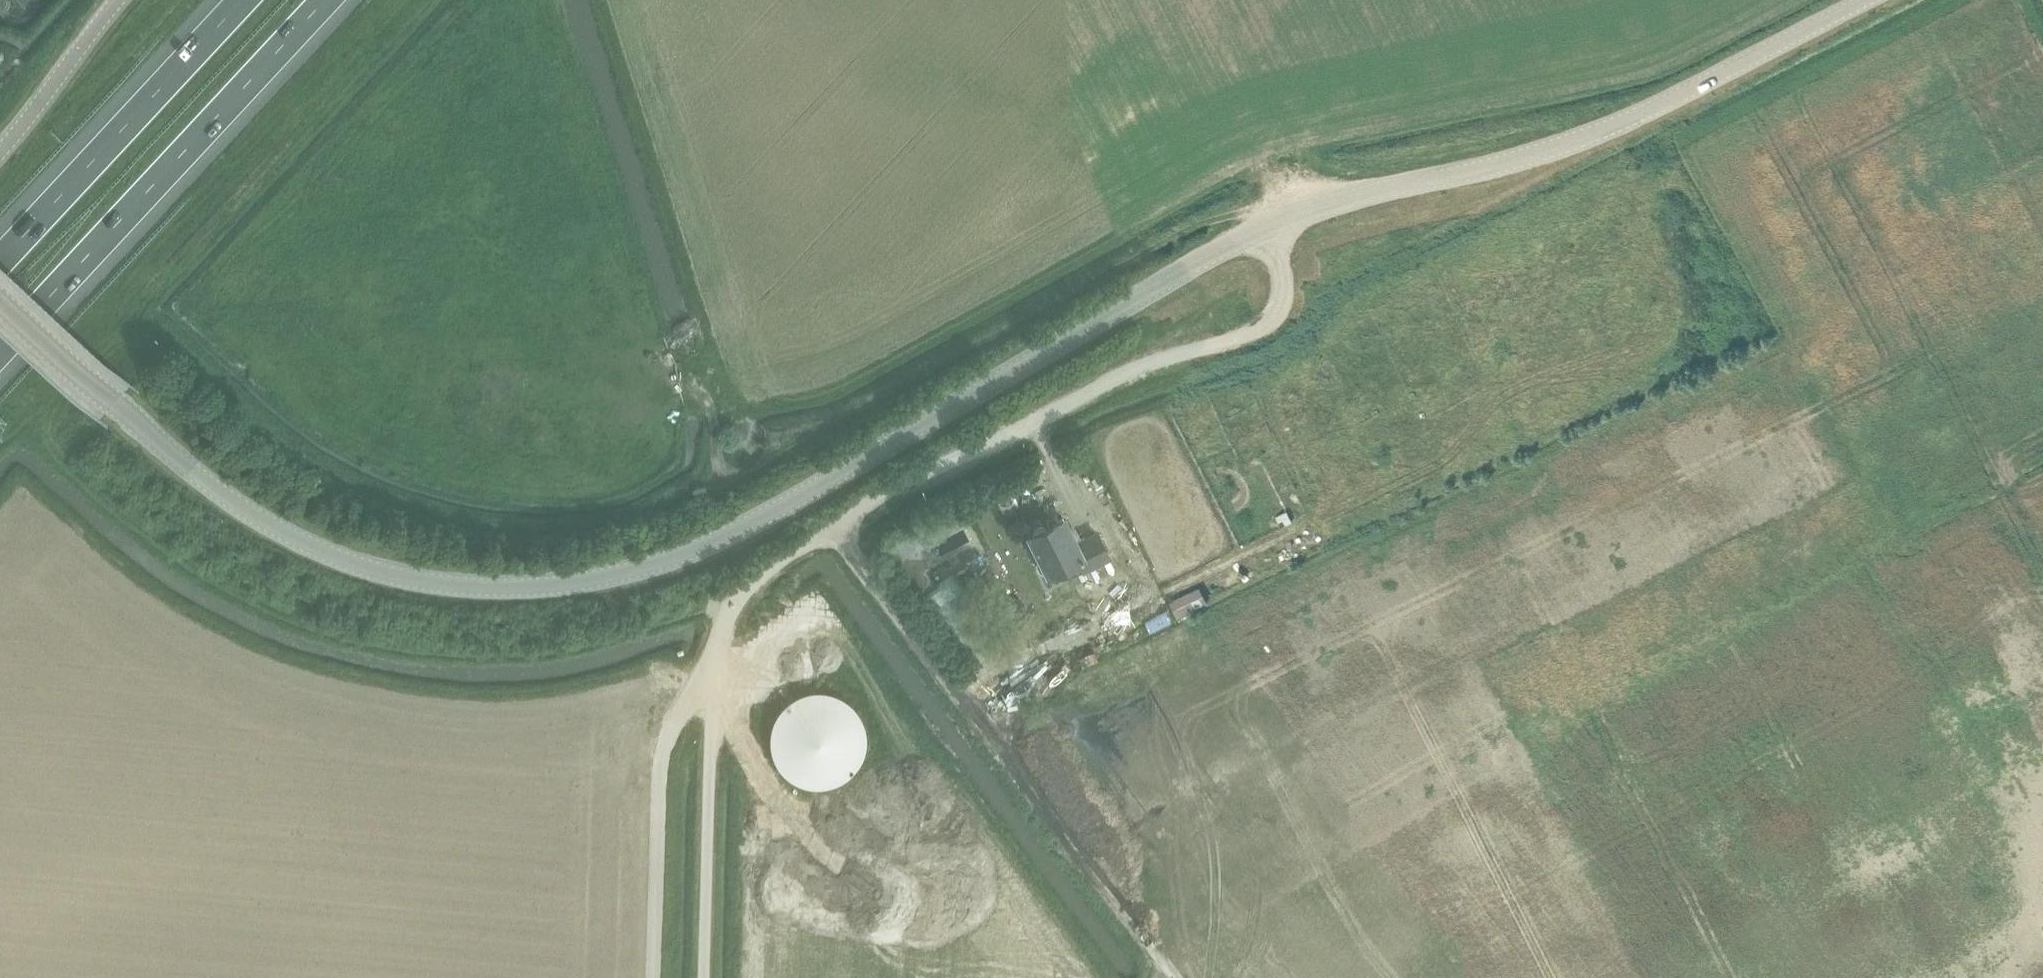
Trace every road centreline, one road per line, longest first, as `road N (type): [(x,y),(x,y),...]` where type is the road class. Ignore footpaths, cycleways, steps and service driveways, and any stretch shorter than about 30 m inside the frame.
road 1 (tertiary): [(1266,228),(790,507),(690,557),(595,583),(515,590),(436,589),(307,549),(189,469),(0,293)]
road 2 (unclassified): [(703,977),(718,614),(876,507),(1117,384),(1204,346),(1263,334),(1284,302),(1266,228)]
road 3 (tertiary): [(1876,0),(1612,132),(1266,228)]
road 4 (motorway): [(0,353),(328,0)]
road 5 (motorway): [(245,0),(0,264)]
road 6 (unclassified): [(0,154),(122,0)]

